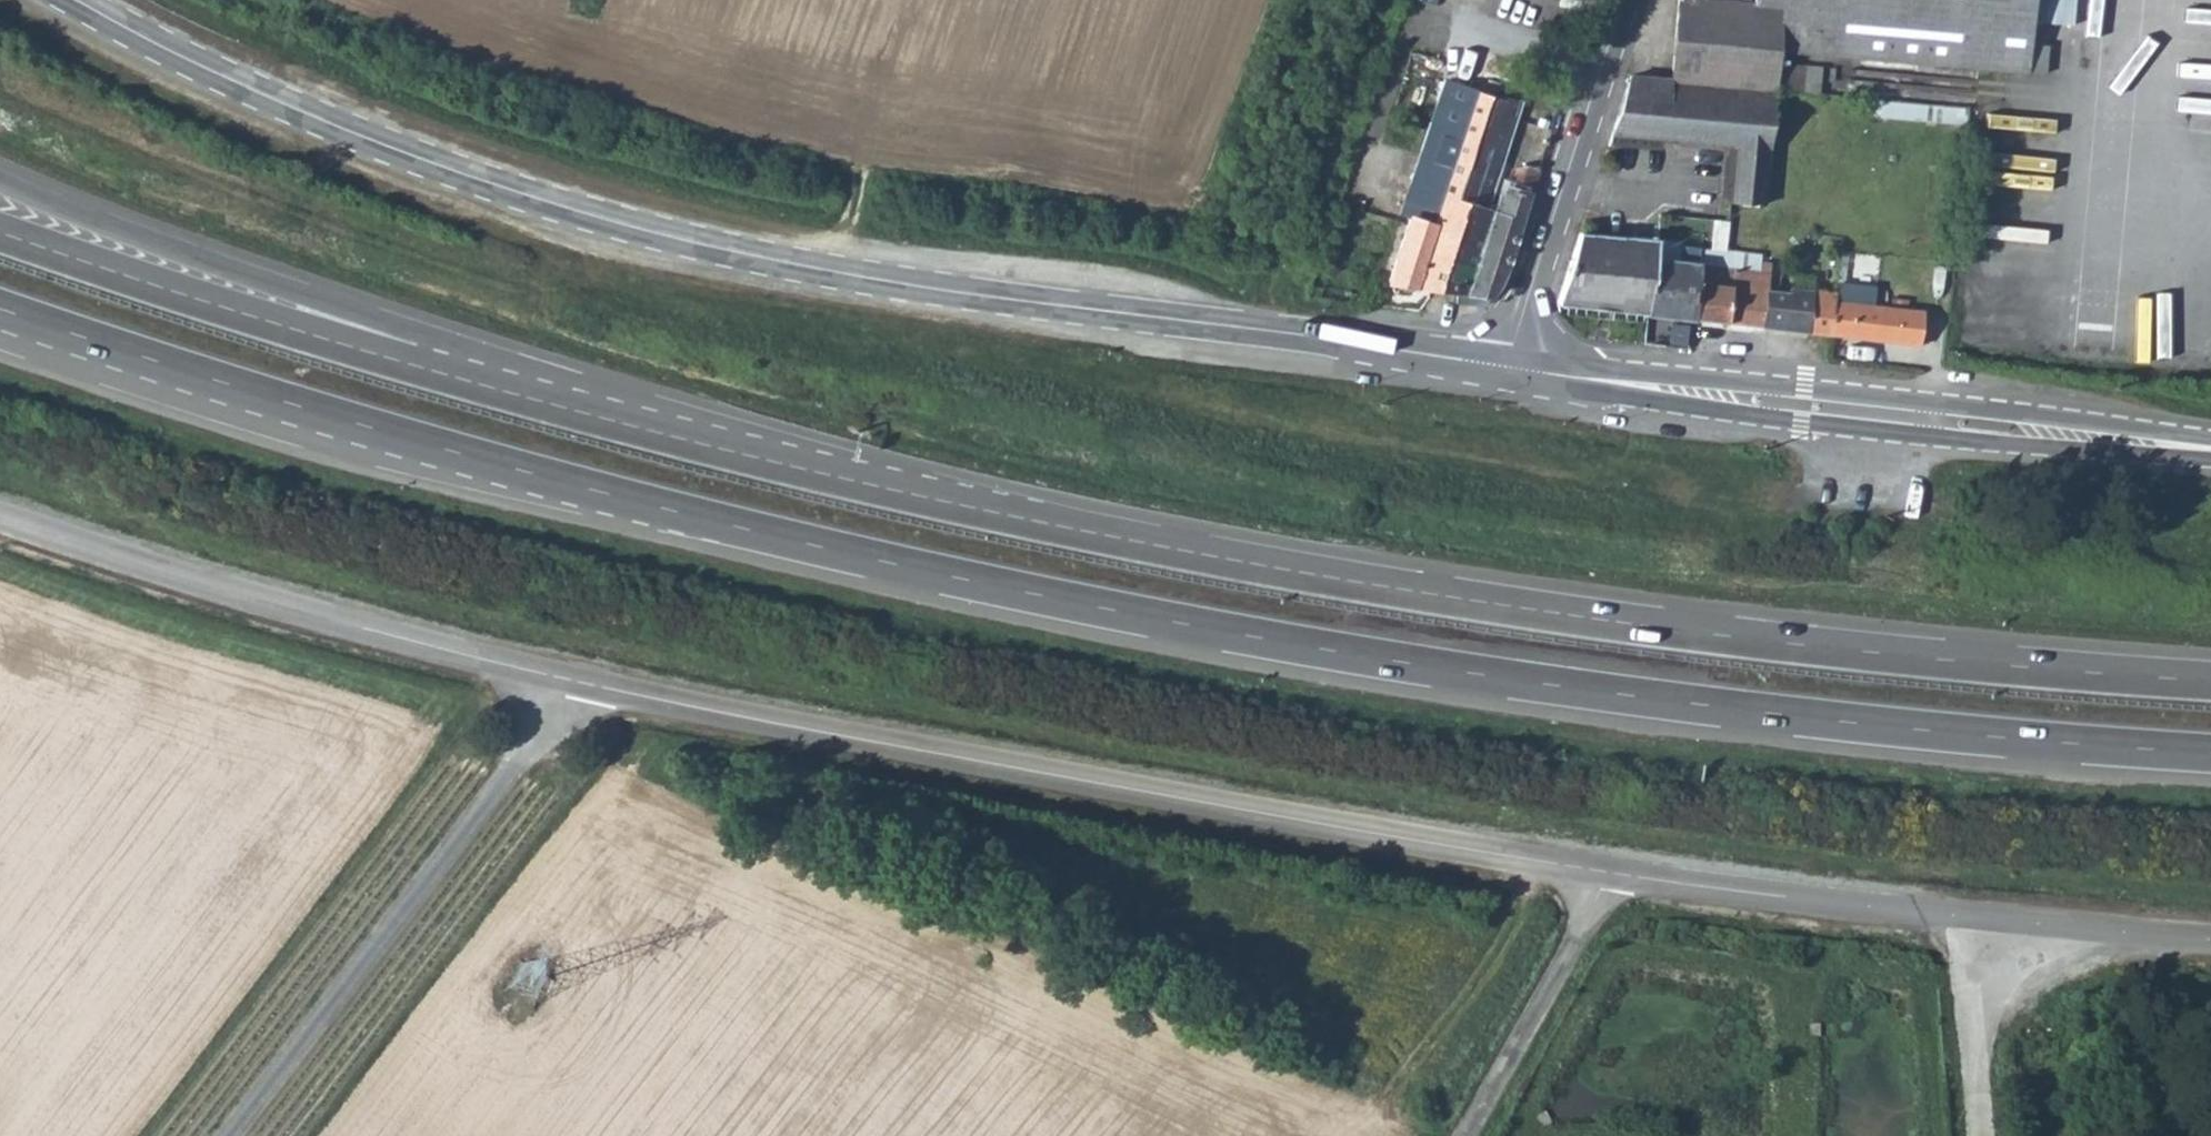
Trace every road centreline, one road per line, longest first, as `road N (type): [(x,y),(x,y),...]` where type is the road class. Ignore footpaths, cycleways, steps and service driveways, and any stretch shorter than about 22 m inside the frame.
road 1 (trunk): [(0,308),(525,472),(1029,593),(1626,695),(2210,753)]
road 2 (trunk): [(2210,681),(1713,634),(1387,586),(862,482),(446,371)]
road 3 (tertiary): [(79,0),(288,108),(611,223),(996,302),(1502,370)]
road 4 (tertiary): [(1616,873),(578,684)]
road 5 (tertiary): [(2210,445),(1502,370)]
road 6 (tertiary): [(578,684),(201,587),(0,518)]
road 7 (unclassified): [(230,1135),(578,684)]
road 8 (trunk): [(446,371),(384,322),(0,179)]
road 9 (trunk): [(446,371),(0,232)]
road 10 (tertiary): [(1502,370),(1629,0)]
road 11 (tertiary): [(1979,916),(1616,873)]
road 12 (unclassified): [(1465,1135),(1616,873)]
road 13 (tertiary): [(2210,938),(1979,916)]
road 14 (unclassified): [(1980,1135),(1979,916)]

